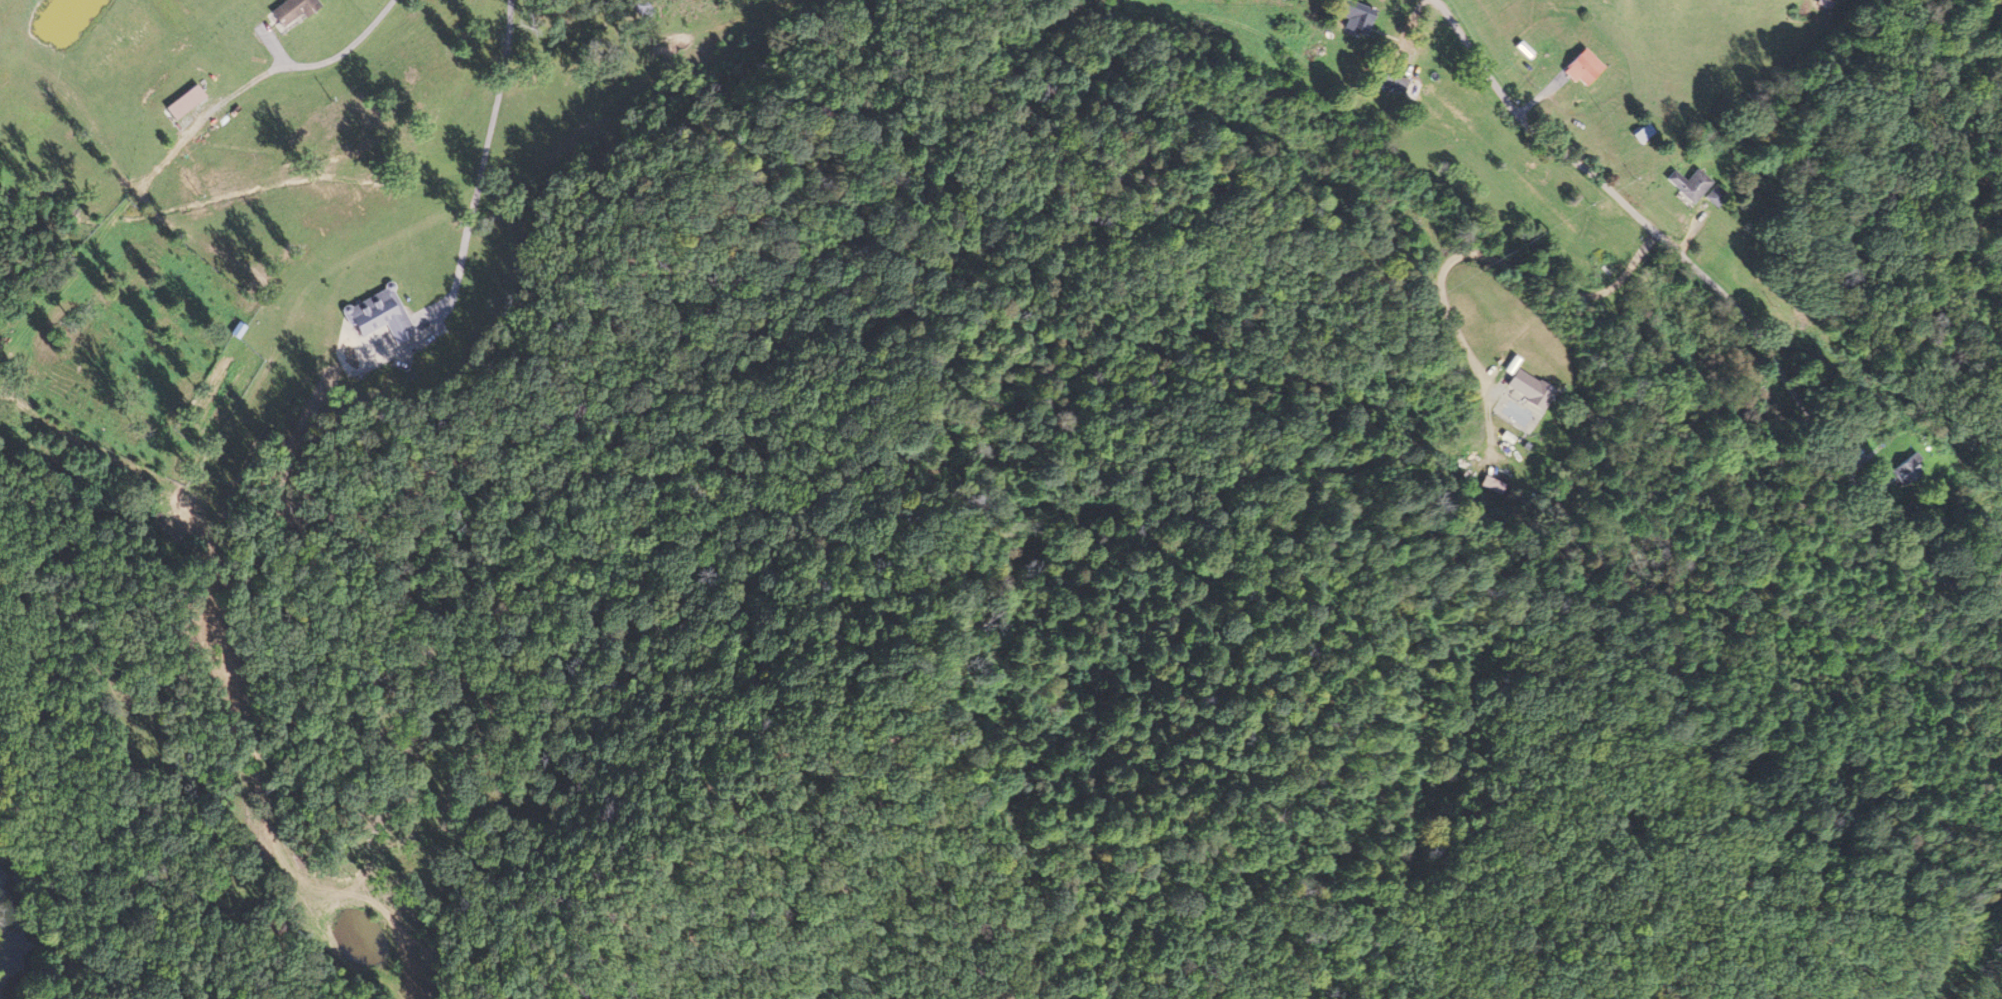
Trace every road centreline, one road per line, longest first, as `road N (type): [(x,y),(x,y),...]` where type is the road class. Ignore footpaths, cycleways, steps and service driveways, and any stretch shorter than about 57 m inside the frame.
road 1 (residential): [(2001,612),(1929,572),(1738,306),(1522,118),(1436,0)]

